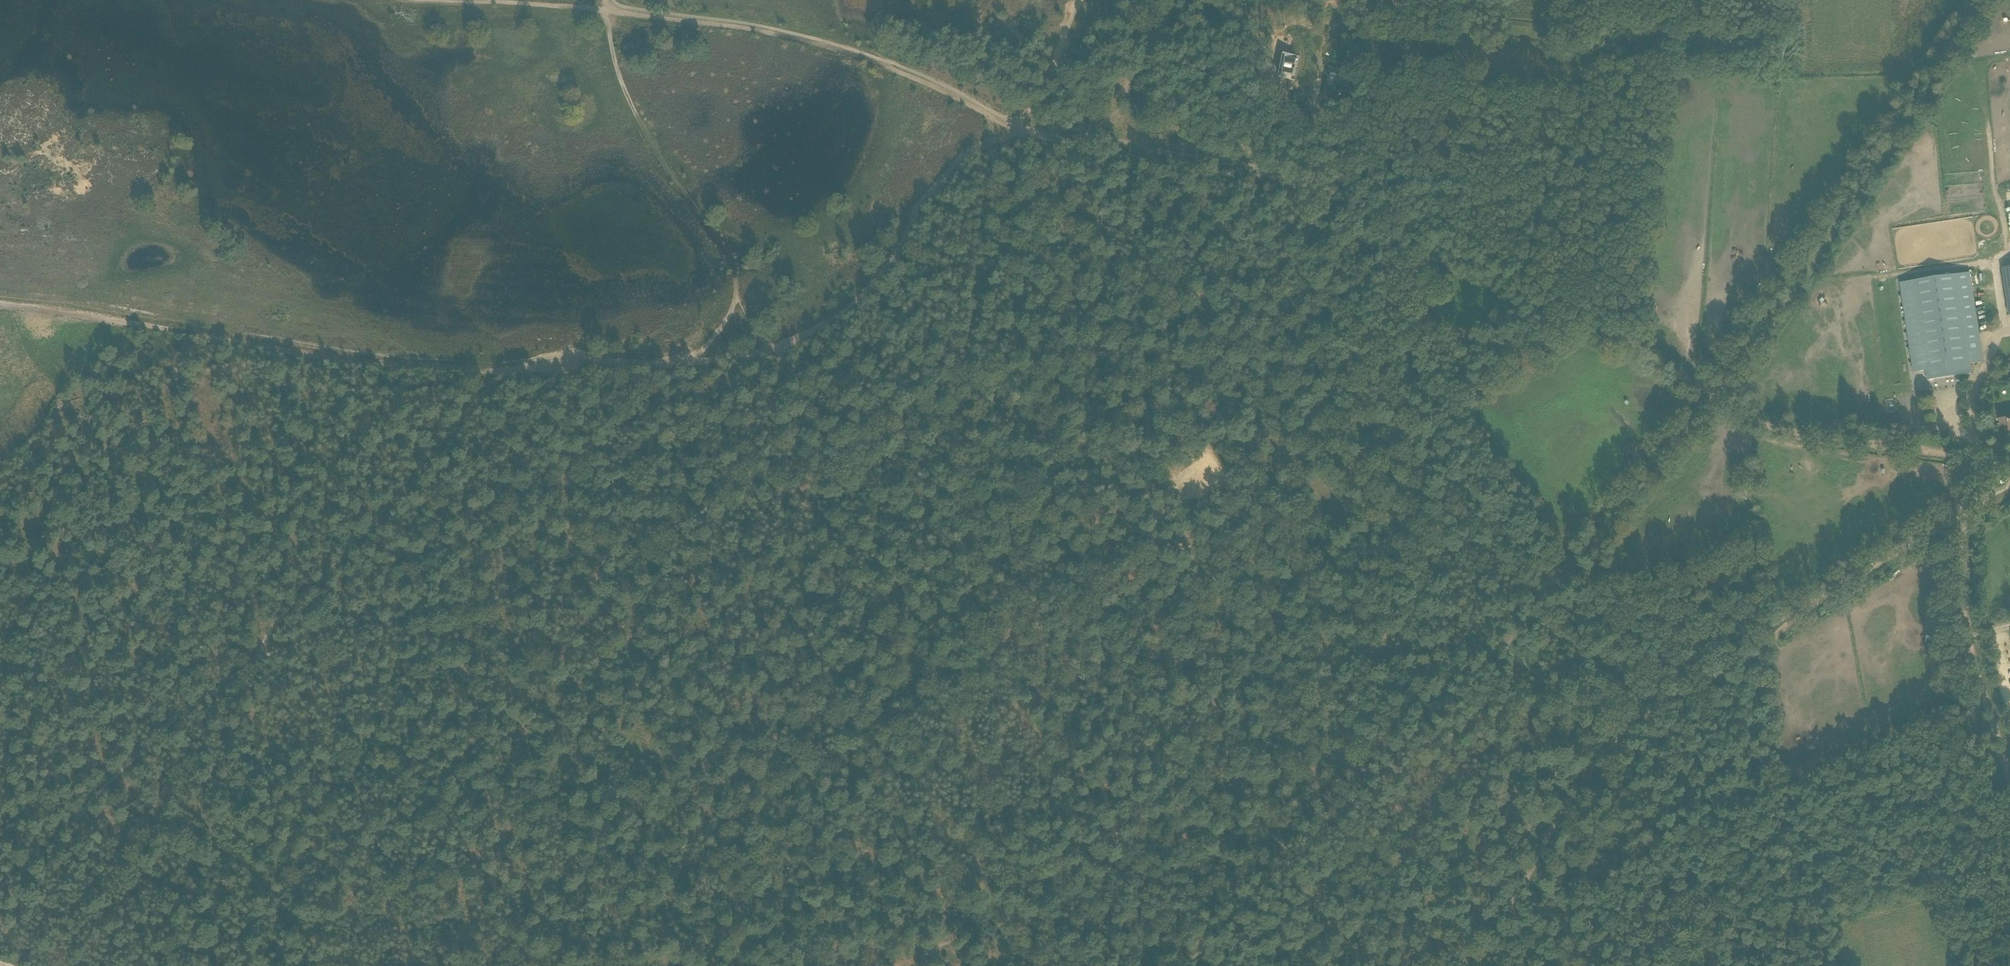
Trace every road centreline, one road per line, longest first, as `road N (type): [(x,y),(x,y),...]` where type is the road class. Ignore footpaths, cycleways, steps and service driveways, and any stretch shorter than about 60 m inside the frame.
road 1 (track): [(1344,183),(1260,152),(1017,133),(920,80),(836,50),(759,31),(609,12)]
road 2 (track): [(2009,464),(1767,422),(1408,202),(1344,183)]
road 3 (track): [(1515,903),(1569,800),(1639,721),(1958,515)]
road 4 (track): [(505,368),(347,362),(86,311),(0,303)]
road 5 (track): [(1492,647),(1170,965)]
road 6 (track): [(609,12),(630,104),(735,271),(737,300),(694,362)]
road 7 (track): [(260,656),(507,596),(569,555),(623,556)]
road 8 (track): [(505,368),(364,538),(279,619),(260,656)]
road 9 (track): [(260,656),(145,745),(0,889)]
road 10 (track): [(783,347),(845,314),(963,156),(1016,125)]
road 11 (track): [(1557,300),(1591,0)]
road 12 (track): [(1958,515),(1967,638),(2009,765)]
road 13 (track): [(409,0),(586,9)]
road 14 (track): [(757,474),(623,556)]
road 15 (track): [(1260,152),(1161,116),(1128,93)]

